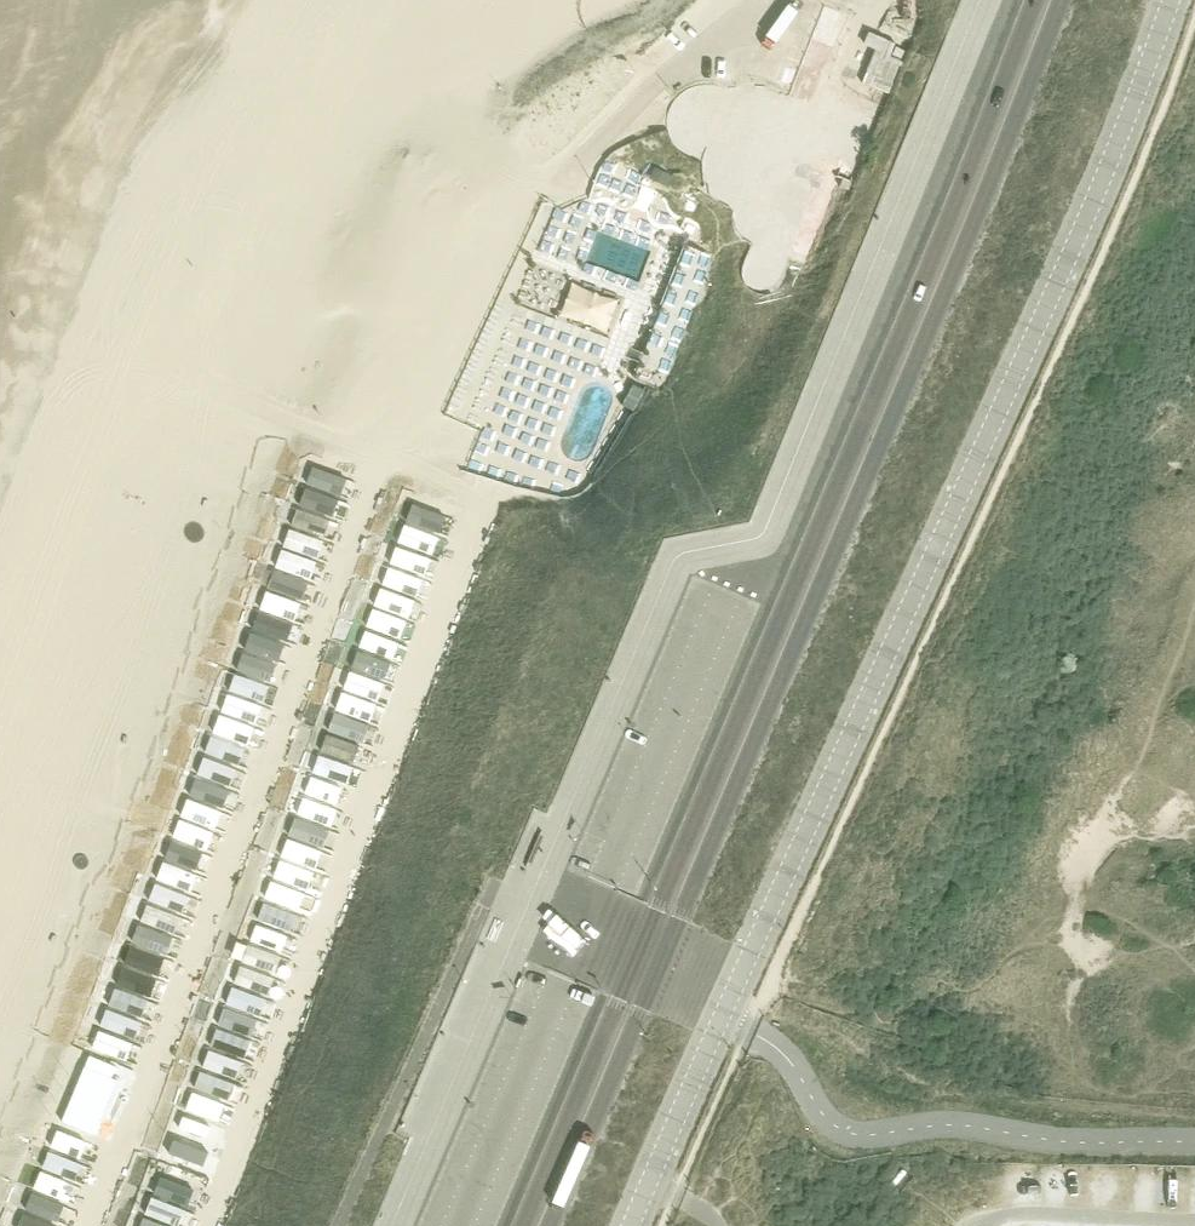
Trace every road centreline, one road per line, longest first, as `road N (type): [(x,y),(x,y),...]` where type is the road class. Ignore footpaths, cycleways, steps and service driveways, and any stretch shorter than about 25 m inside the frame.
road 1 (primary): [(1033,0),(521,1225)]
road 2 (primary): [(549,1225),(1061,0)]

